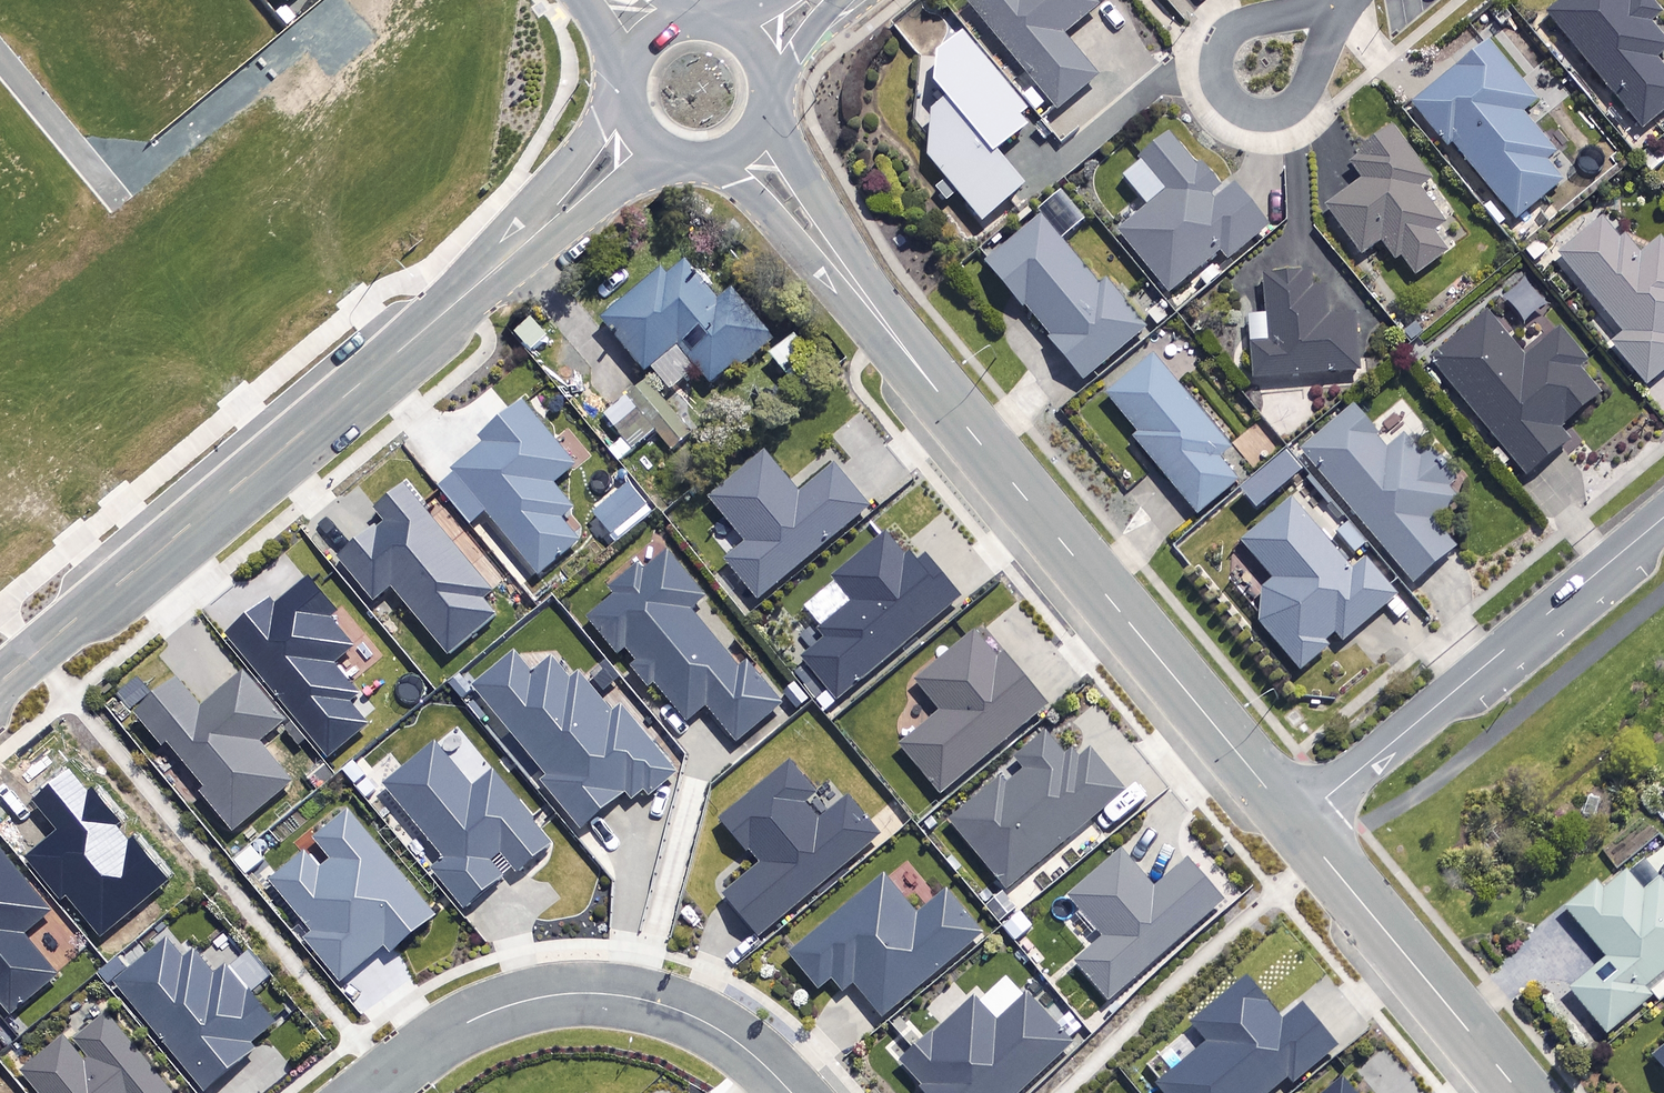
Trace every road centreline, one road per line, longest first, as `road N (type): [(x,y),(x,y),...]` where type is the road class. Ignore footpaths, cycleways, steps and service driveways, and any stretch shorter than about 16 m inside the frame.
road 1 (tertiary): [(746,152),(1294,822)]
road 2 (unclassified): [(639,138),(462,300),(0,682)]
road 3 (residential): [(795,1092),(714,1025),(651,999),(596,992),(544,996),(457,1029),(369,1092)]
road 4 (residential): [(1294,822),(1663,517)]
road 5 (tertiary): [(1294,822),(1520,1092)]
road 6 (residential): [(1334,9),(1313,74),(1299,100),(1281,112),(1237,108),(1217,78),(1221,42),(1250,21)]
road 7 (residential): [(0,58),(117,196)]
road 8 (tertiary): [(760,43),(772,64),(773,112),(746,152)]
road 9 (tertiary): [(639,138),(623,80),(653,29)]

